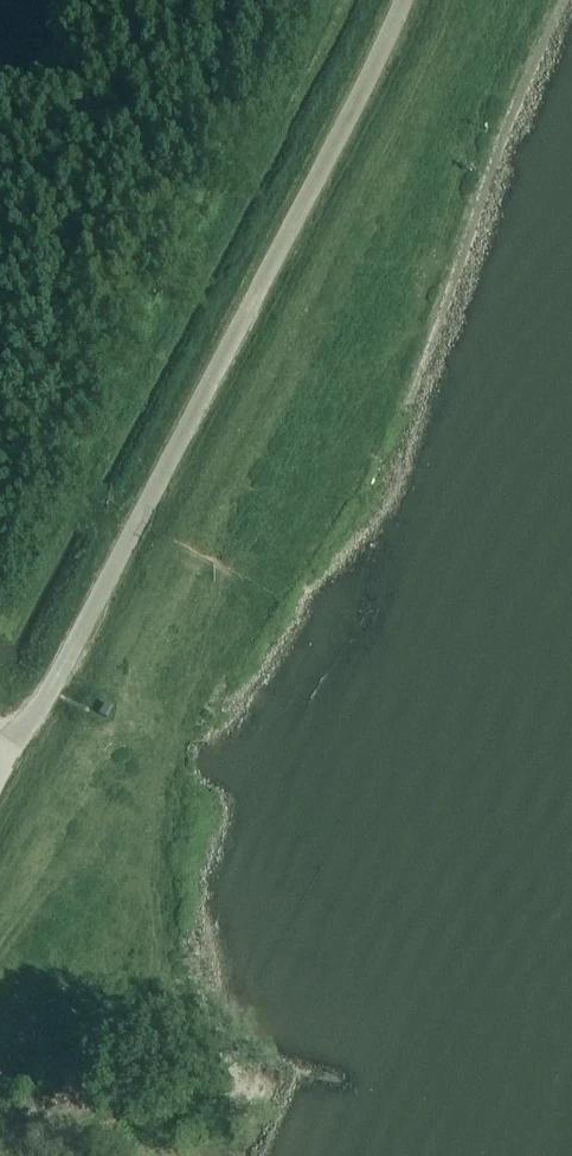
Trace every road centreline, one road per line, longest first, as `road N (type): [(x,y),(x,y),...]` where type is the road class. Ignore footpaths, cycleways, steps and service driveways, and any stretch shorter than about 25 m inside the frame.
road 1 (track): [(6,758),(89,616),(407,0)]

